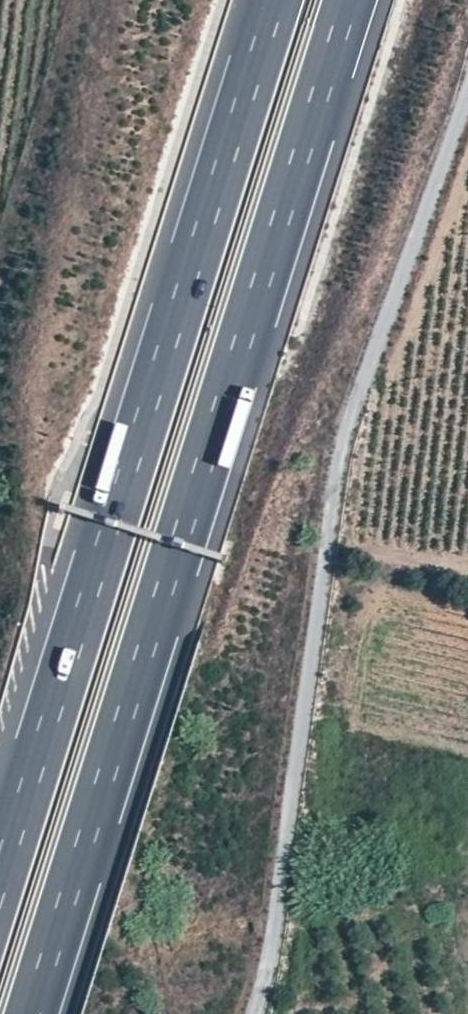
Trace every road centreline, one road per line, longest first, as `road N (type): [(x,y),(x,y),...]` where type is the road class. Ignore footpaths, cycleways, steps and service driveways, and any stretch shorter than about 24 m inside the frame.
road 1 (motorway): [(32,1013),(350,0)]
road 2 (unclassified): [(255,1013),(344,436),(467,92)]
road 3 (motorway): [(276,0),(0,879)]

